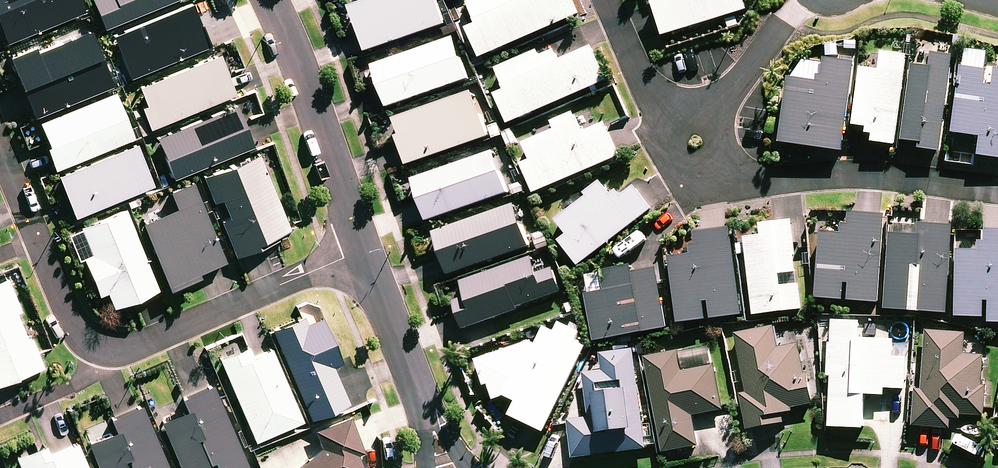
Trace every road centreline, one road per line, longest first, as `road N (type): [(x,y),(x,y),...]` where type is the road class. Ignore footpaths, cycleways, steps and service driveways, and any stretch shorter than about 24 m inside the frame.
road 1 (residential): [(997,194),(844,172),(707,176),(688,153)]
road 2 (residential): [(364,248),(115,352),(99,350)]
road 3 (residential): [(270,0),(364,248)]
road 4 (residential): [(364,248),(448,467)]
road 5 (residential): [(688,153),(800,0)]
road 6 (residential): [(603,0),(652,101),(688,153)]
road 7 (residential): [(99,350),(69,317),(37,237)]
road 8 (residential): [(99,350),(81,379),(0,415)]

